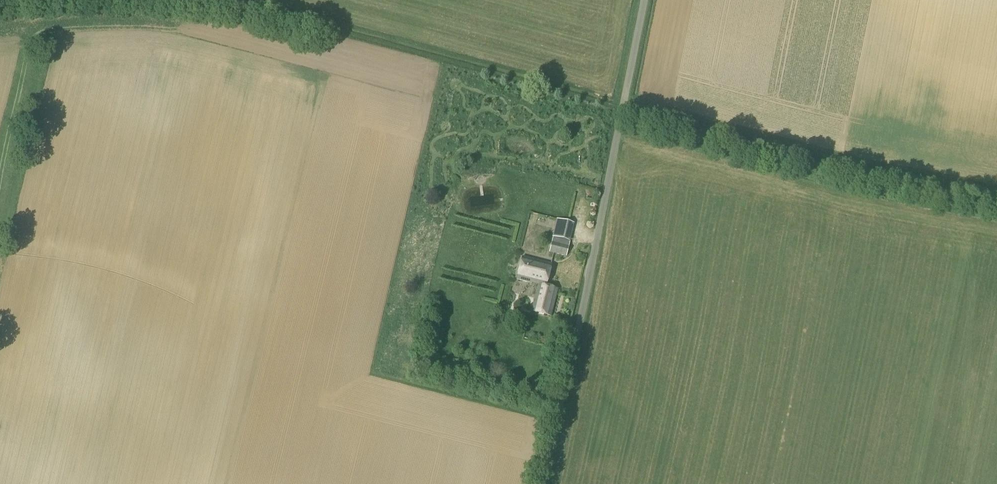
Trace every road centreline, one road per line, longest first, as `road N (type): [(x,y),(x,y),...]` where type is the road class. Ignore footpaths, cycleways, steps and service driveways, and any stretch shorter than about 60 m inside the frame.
road 1 (unclassified): [(543,483),(645,0)]

